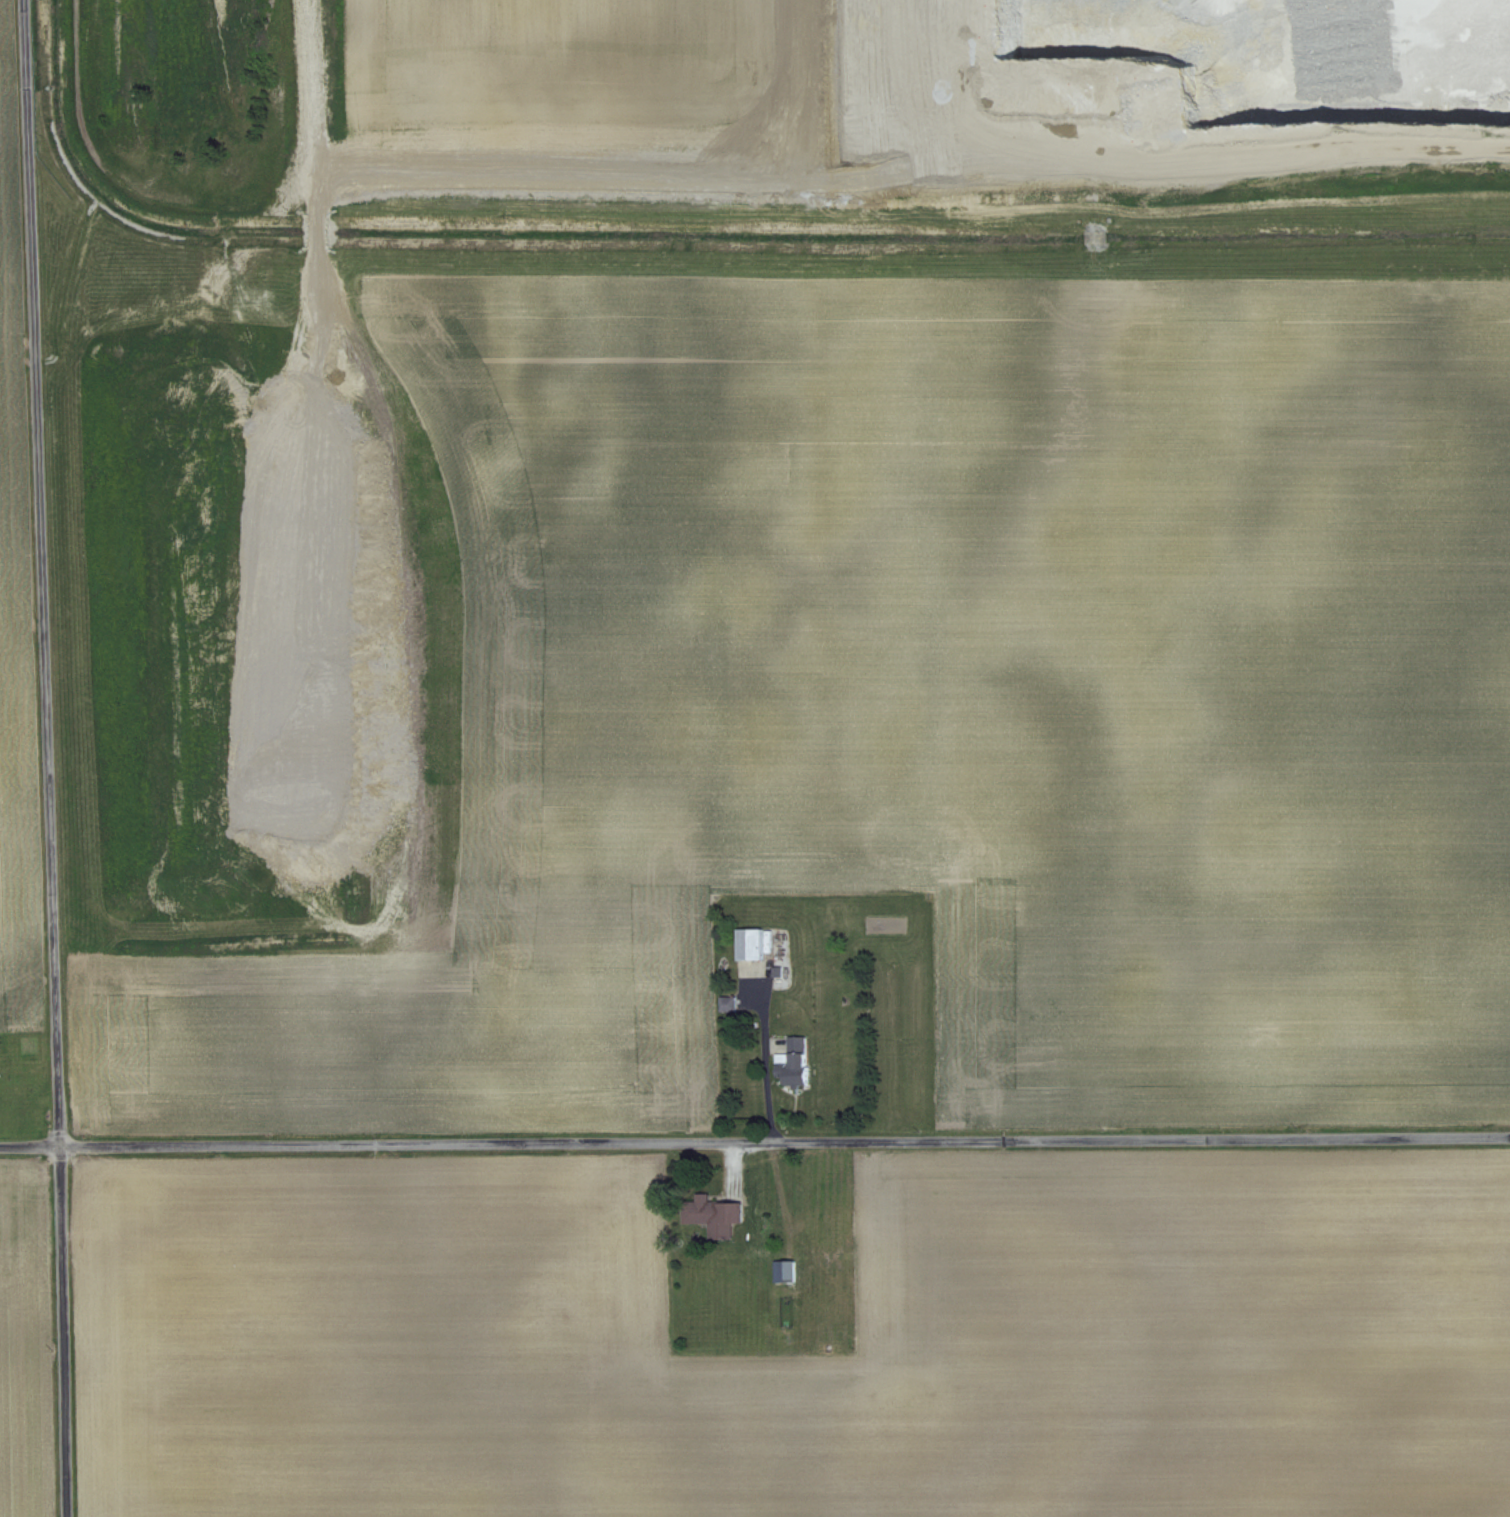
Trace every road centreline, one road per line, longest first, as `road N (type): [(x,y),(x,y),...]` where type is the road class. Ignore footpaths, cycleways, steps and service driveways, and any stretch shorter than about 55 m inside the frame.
road 1 (residential): [(66,1516),(25,0)]
road 2 (residential): [(0,1147),(1509,1141)]

